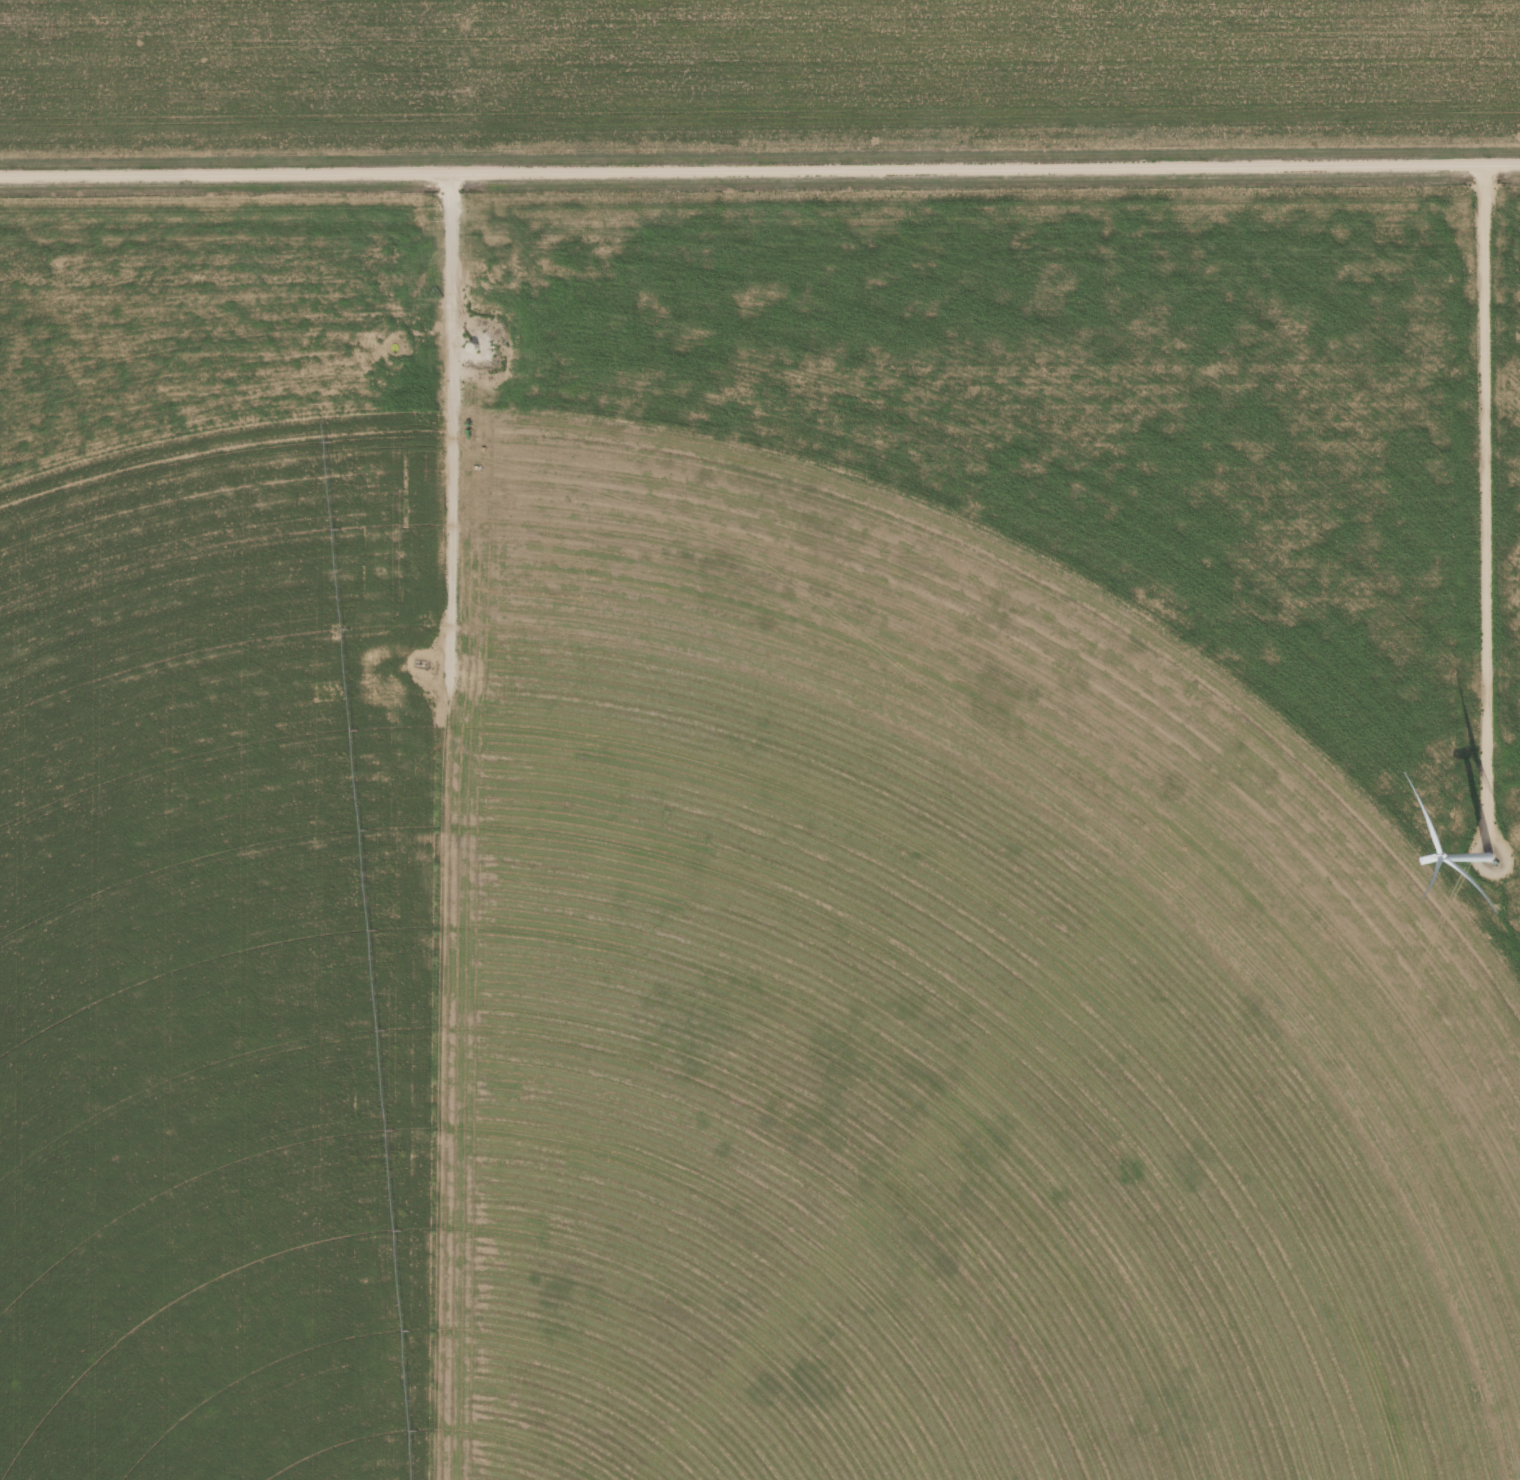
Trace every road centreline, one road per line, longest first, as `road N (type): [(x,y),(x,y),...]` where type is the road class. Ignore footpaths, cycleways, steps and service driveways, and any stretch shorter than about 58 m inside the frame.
road 1 (residential): [(1519,160),(0,172)]

